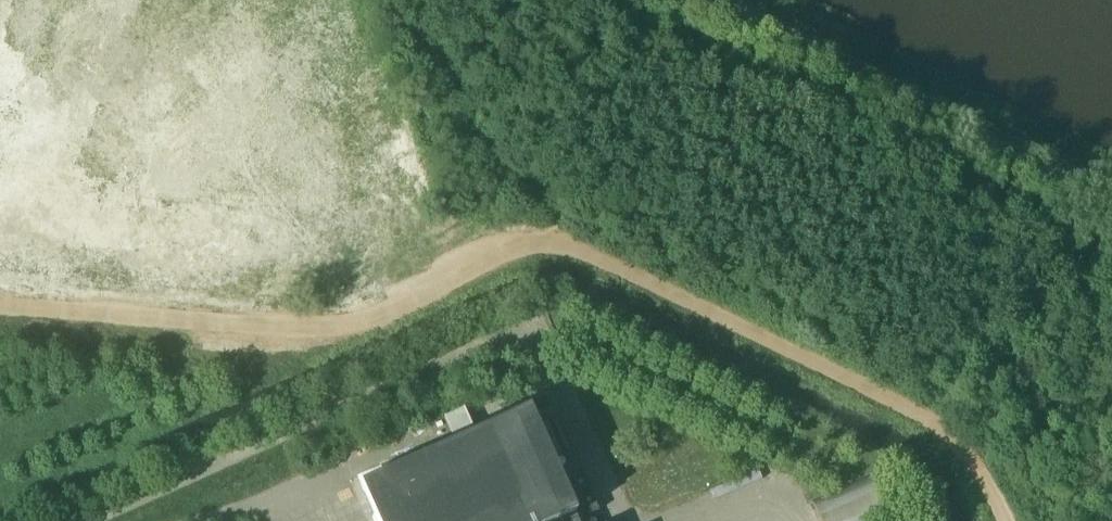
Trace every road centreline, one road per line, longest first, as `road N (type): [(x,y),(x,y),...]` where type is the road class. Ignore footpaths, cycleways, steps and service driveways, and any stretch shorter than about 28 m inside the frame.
road 1 (track): [(495,245),(416,296),(325,323),(0,306)]
road 2 (track): [(731,0),(1111,184)]

